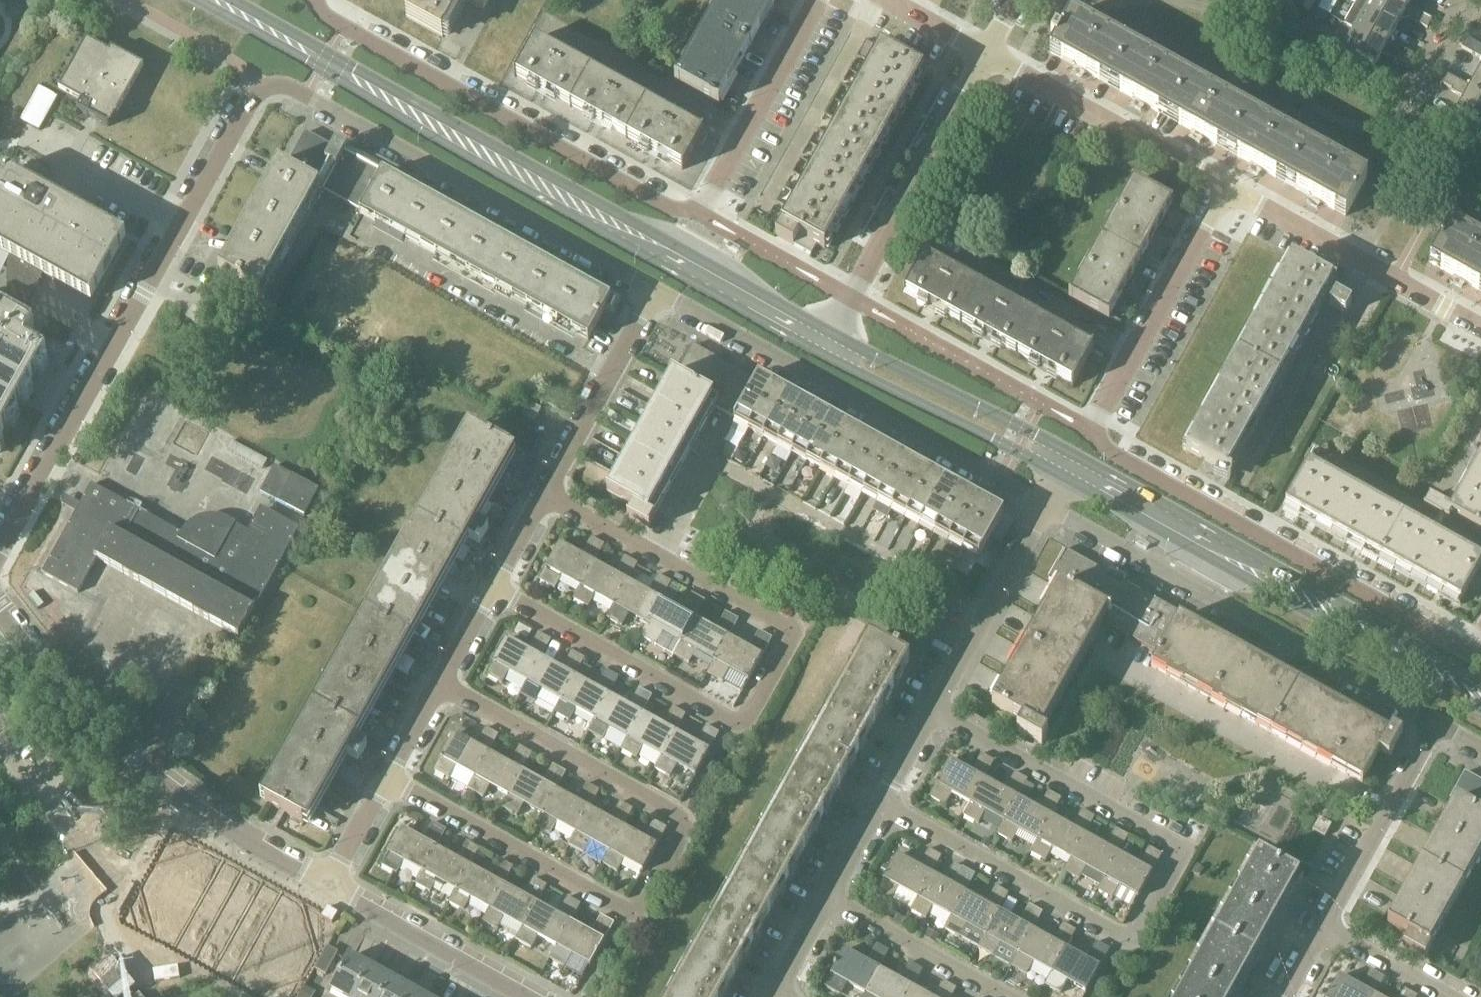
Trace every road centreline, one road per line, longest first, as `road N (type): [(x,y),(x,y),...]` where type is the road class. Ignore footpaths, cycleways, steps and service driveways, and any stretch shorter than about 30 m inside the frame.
road 1 (residential): [(1479,656),(1100,443),(1097,418),(1223,188)]
road 2 (tertiary): [(203,0),(821,354)]
road 3 (residential): [(932,710),(1185,849),(1135,939),(880,802)]
road 4 (tertiary): [(832,334),(239,0)]
road 5 (residential): [(441,680),(690,817),(637,914),(388,779)]
road 6 (residential): [(546,492),(794,629),(746,723),(496,586)]
road 7 (residential): [(0,549),(265,90),(288,86)]
road 8 (tertiary): [(1060,476),(1480,709)]
road 9 (tertiary): [(1480,681),(1073,452)]
road 10 (residential): [(1436,724),(1045,507)]
road 11 (residential): [(1045,507),(655,289)]
road 12 (residential): [(693,213),(677,212),(441,83),(316,0)]
road 13 (residential): [(325,887),(178,796),(120,749),(30,655),(0,610)]
road 14 (residential): [(655,289),(288,86)]
road 15 (residential): [(832,334),(985,54)]
road 16 (residential): [(1223,188),(1480,328)]
road 17 (residential): [(985,54),(1223,188)]
road 18 (tertiary): [(821,354),(1060,476)]
road 19 (tertiary): [(1073,452),(832,334)]
road 20 (residential): [(693,213),(709,200),(819,0)]
road 21 (residential): [(535,996),(325,887)]
road 22 (residential): [(932,710),(1045,507)]
road 23 (residential): [(1324,926),(1436,724)]
road 24 (residential): [(546,492),(655,289)]
road 25 (residential): [(826,897),(1009,996)]
road 26 (residential): [(113,892),(0,748)]
road 27 (residential): [(1324,926),(1455,996)]
road 28 (residential): [(325,887),(388,779)]

